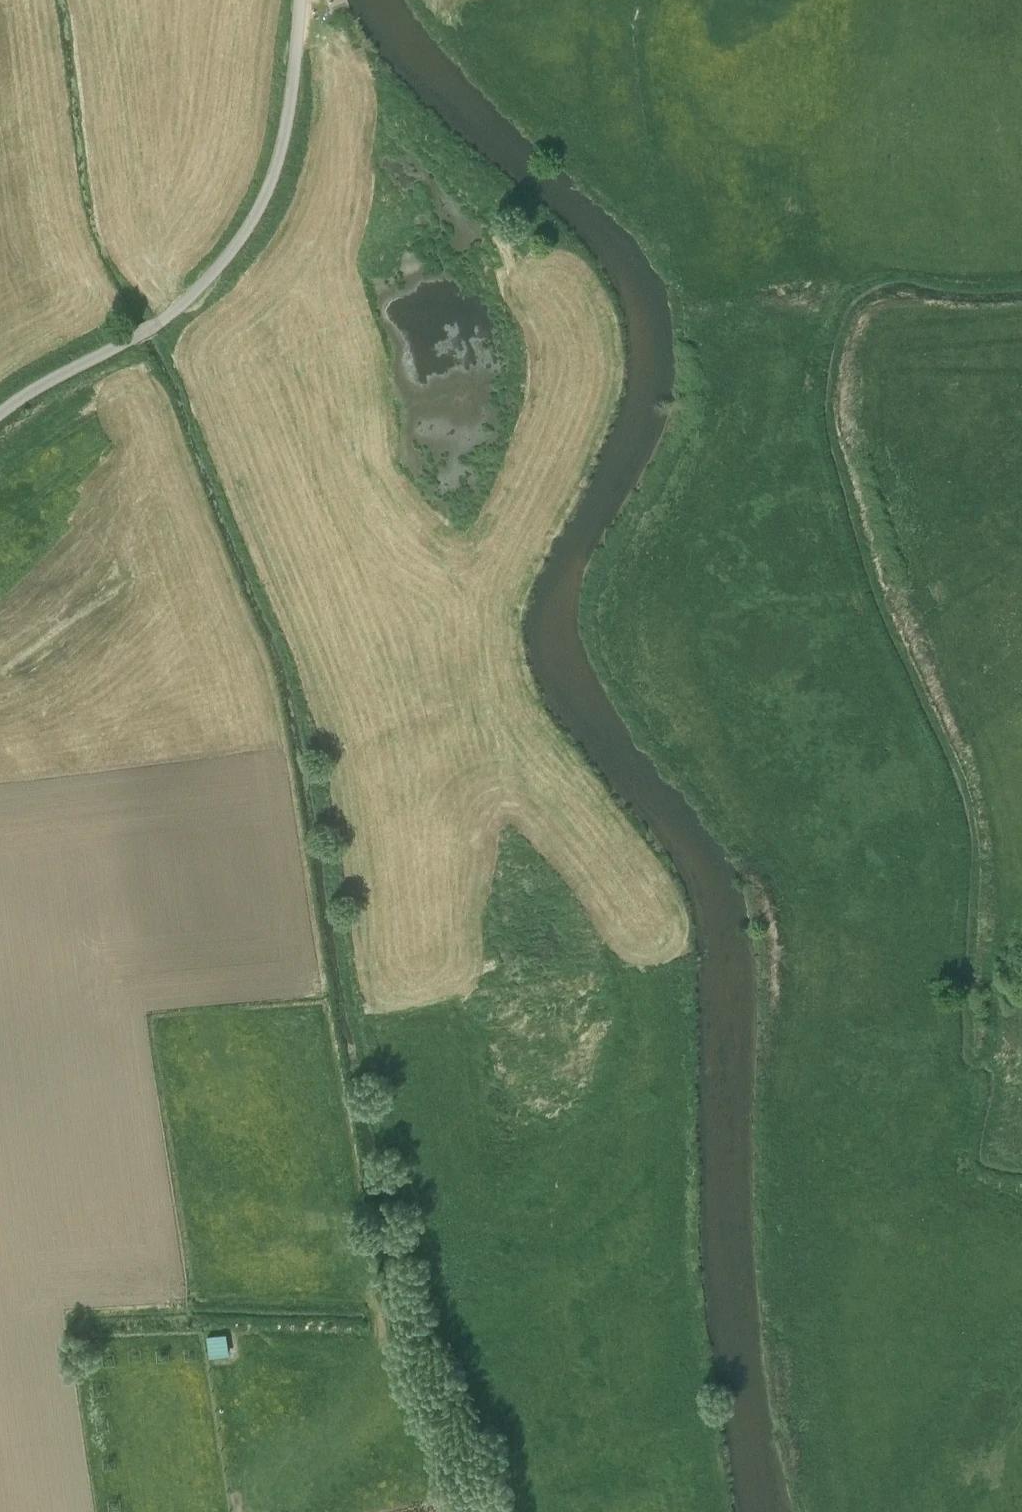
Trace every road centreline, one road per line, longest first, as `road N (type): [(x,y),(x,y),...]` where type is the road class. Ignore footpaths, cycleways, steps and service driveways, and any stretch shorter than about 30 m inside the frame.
road 1 (residential): [(0,411),(163,321),(236,247),(270,186),(289,120),(304,0)]

